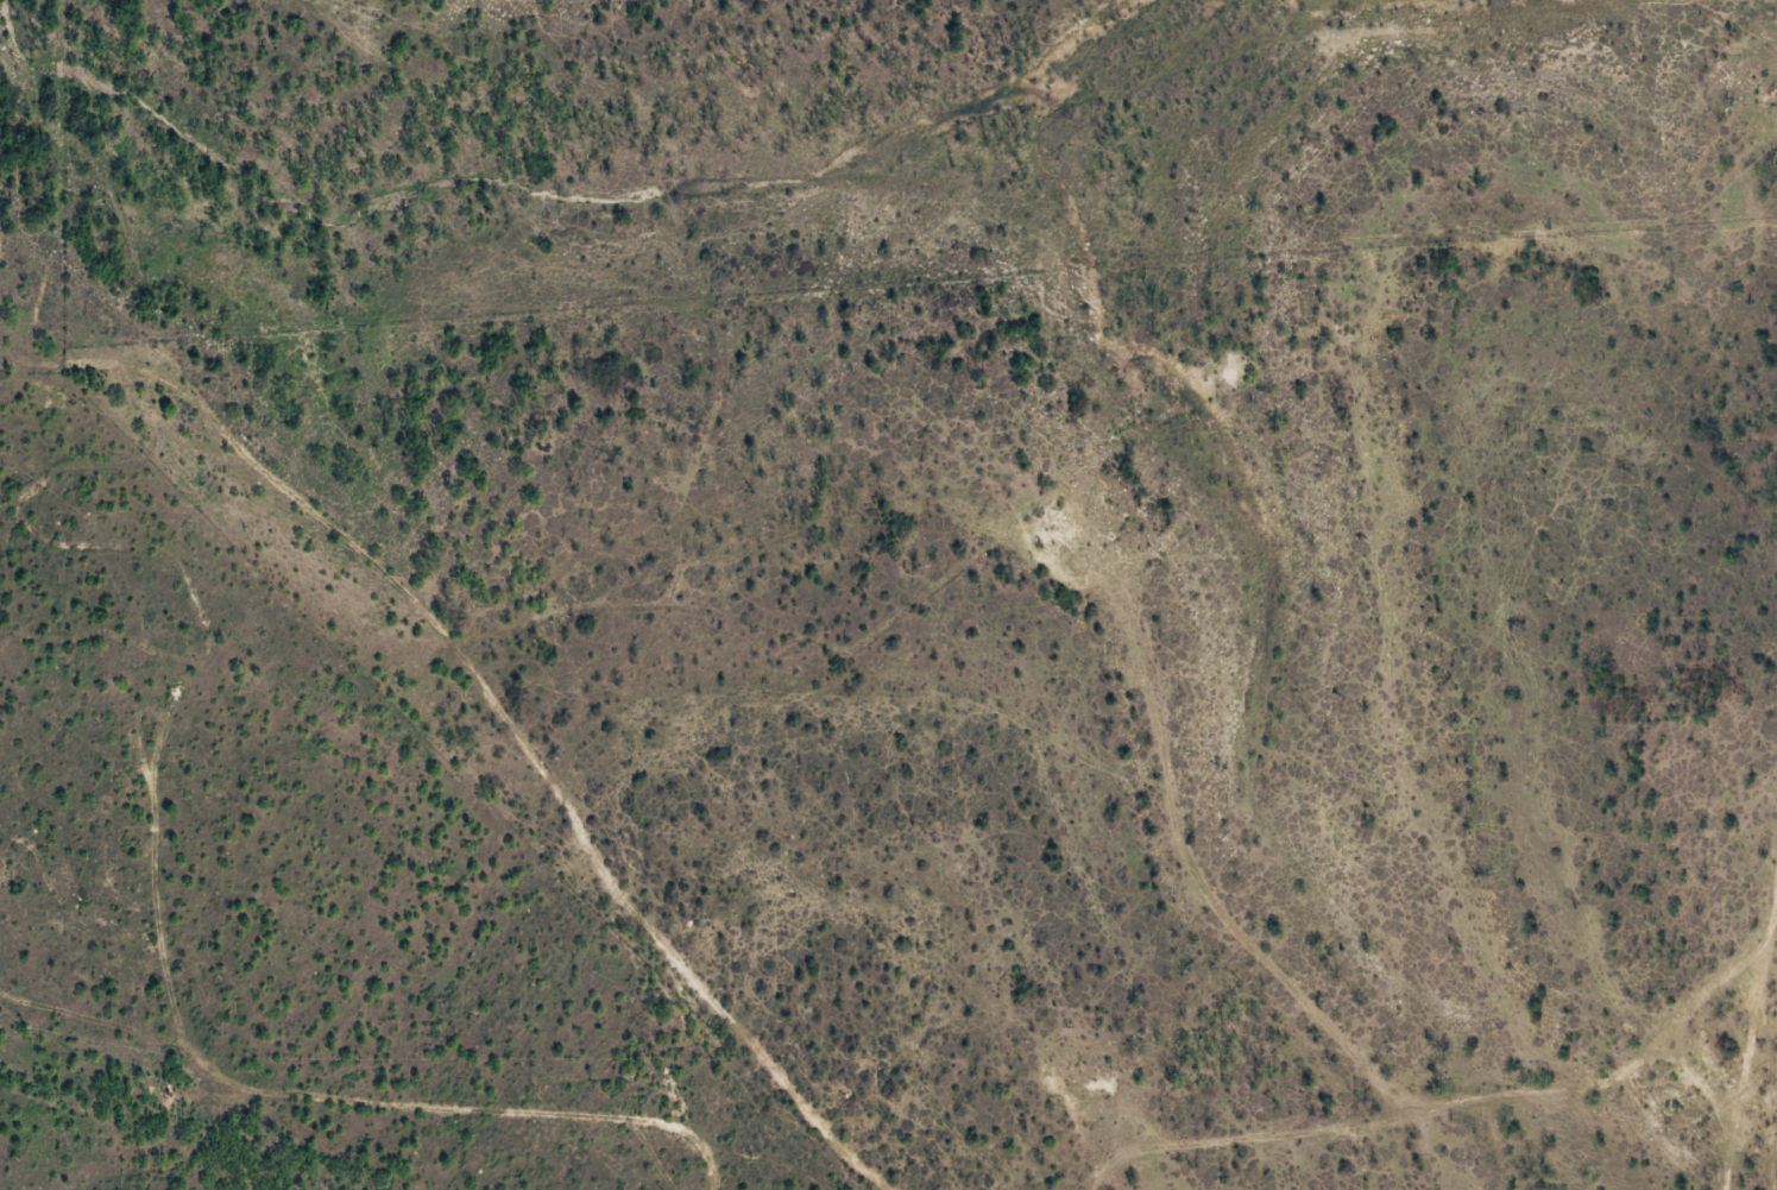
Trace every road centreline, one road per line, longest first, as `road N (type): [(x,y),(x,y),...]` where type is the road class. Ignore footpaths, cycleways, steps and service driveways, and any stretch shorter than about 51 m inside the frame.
road 1 (residential): [(937,1189),(852,1132),(683,938),(612,775),(618,648),(720,340),(828,201)]
road 2 (residential): [(1719,1189),(1776,883)]

